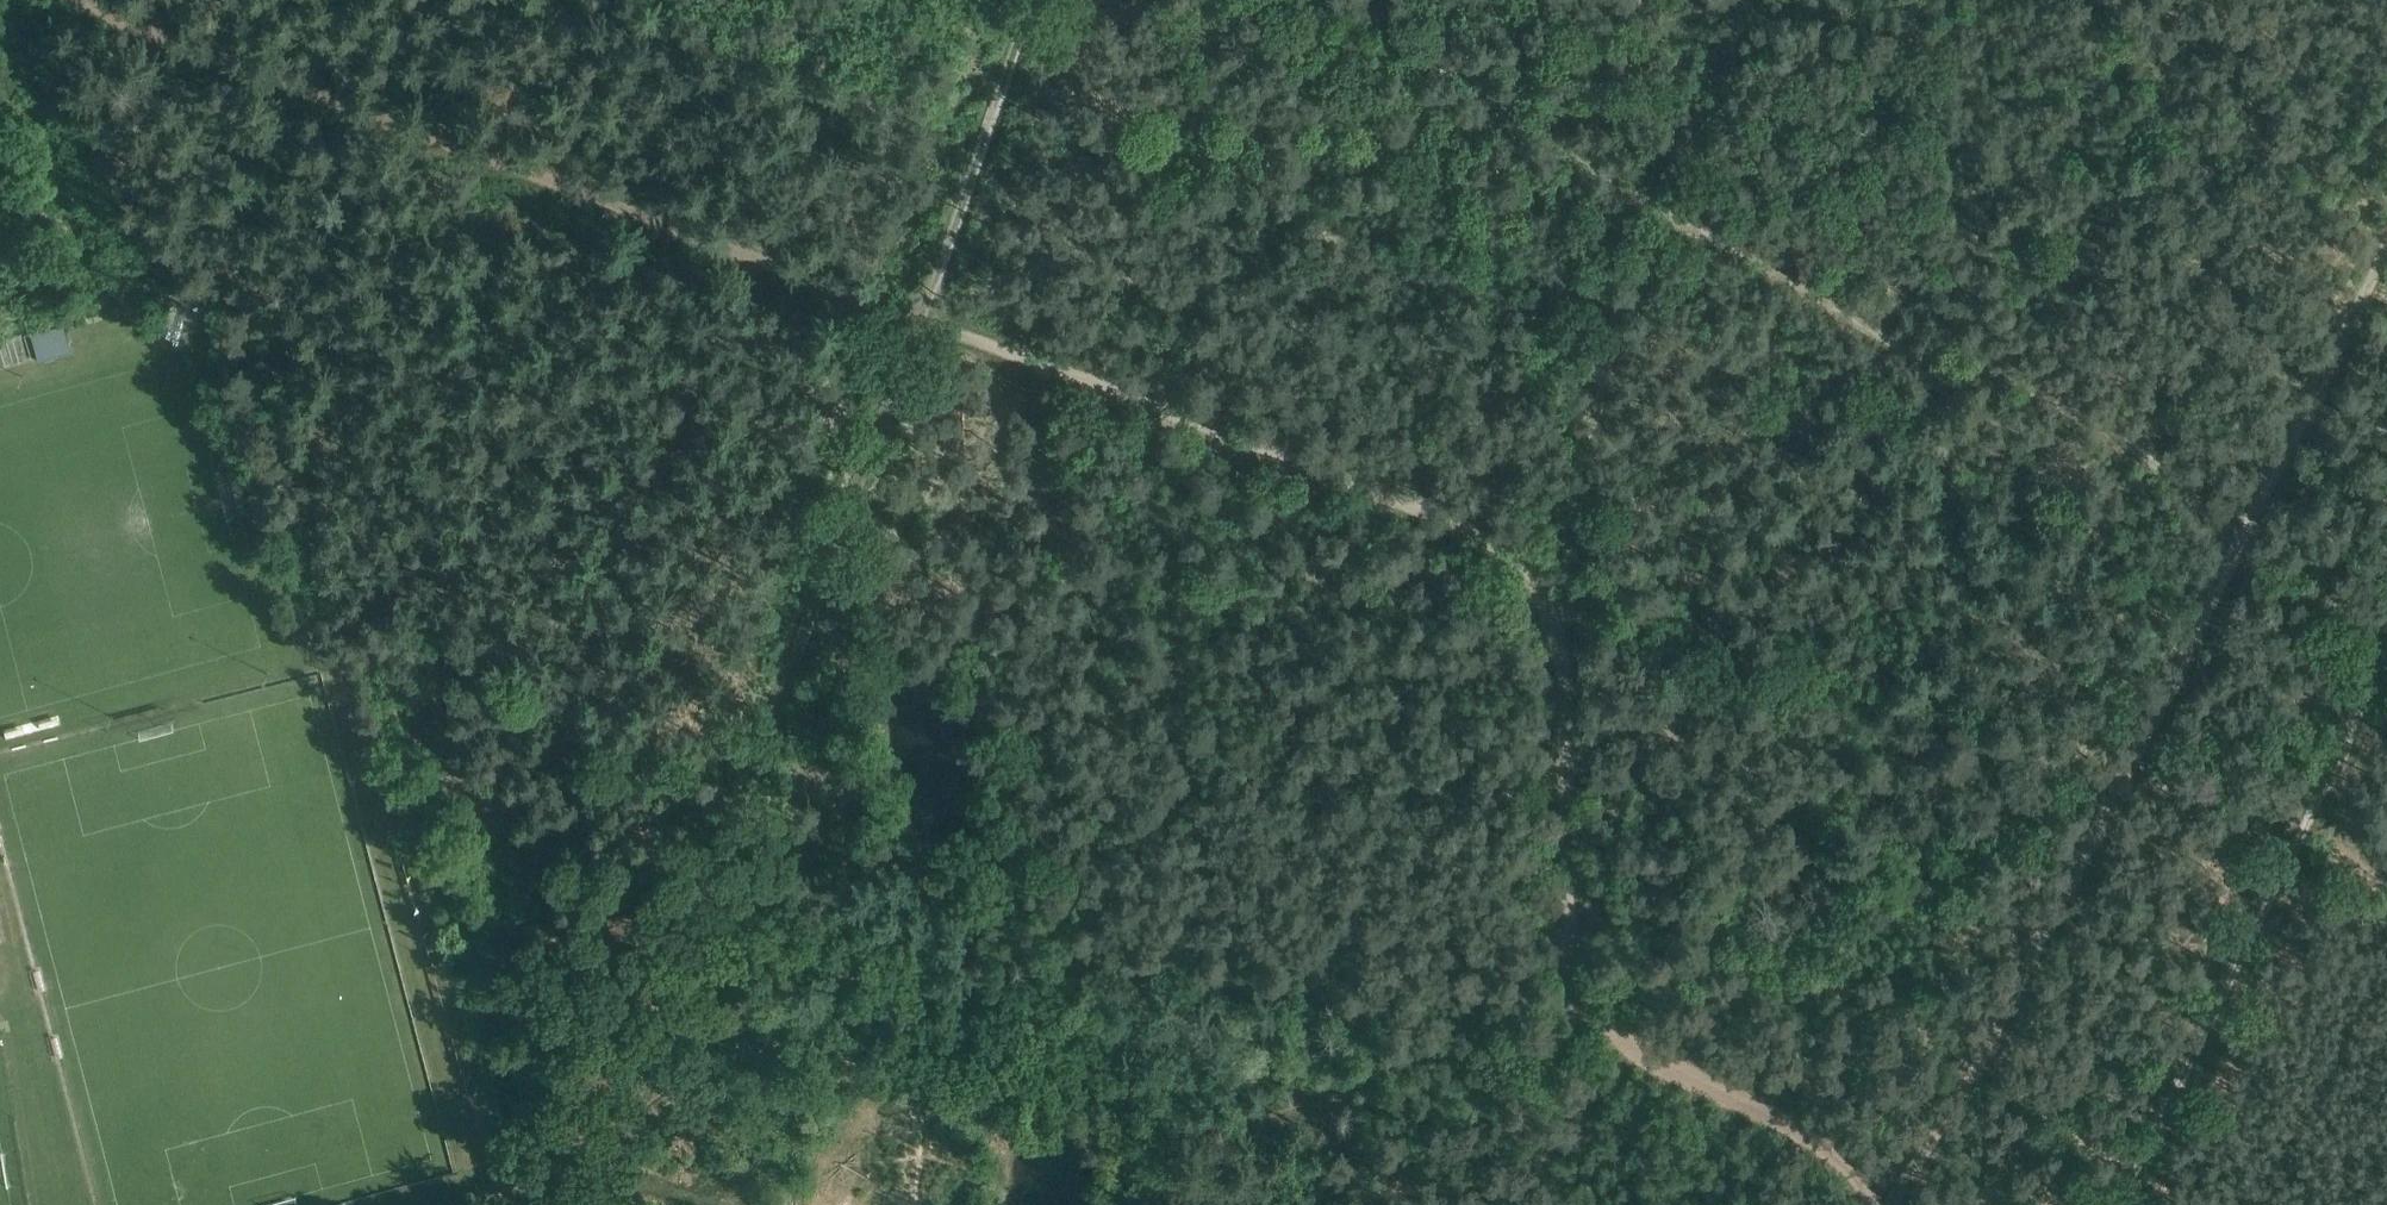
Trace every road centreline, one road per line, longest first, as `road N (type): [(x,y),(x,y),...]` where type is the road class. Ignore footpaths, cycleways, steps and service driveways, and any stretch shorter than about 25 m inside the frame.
road 1 (track): [(1882,1204),(1607,1034),(1589,1000),(1550,610),(1529,574),(877,320)]
road 2 (track): [(2291,804),(2386,890)]

